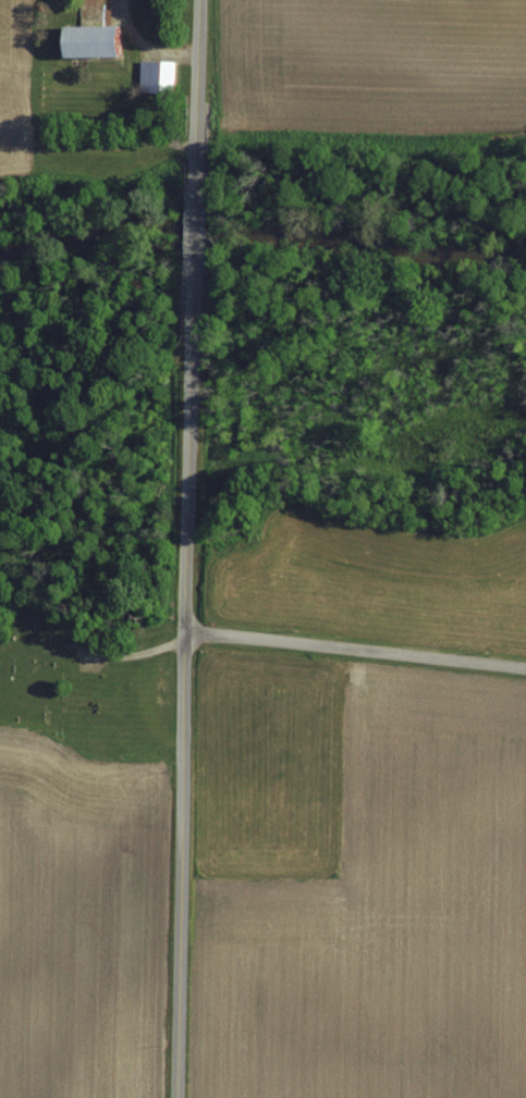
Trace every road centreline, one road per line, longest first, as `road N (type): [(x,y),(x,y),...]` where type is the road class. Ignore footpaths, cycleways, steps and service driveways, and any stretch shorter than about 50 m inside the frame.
road 1 (residential): [(175,1097),(193,270)]
road 2 (residential): [(525,671),(183,633)]
road 3 (residential): [(194,184),(198,0)]

